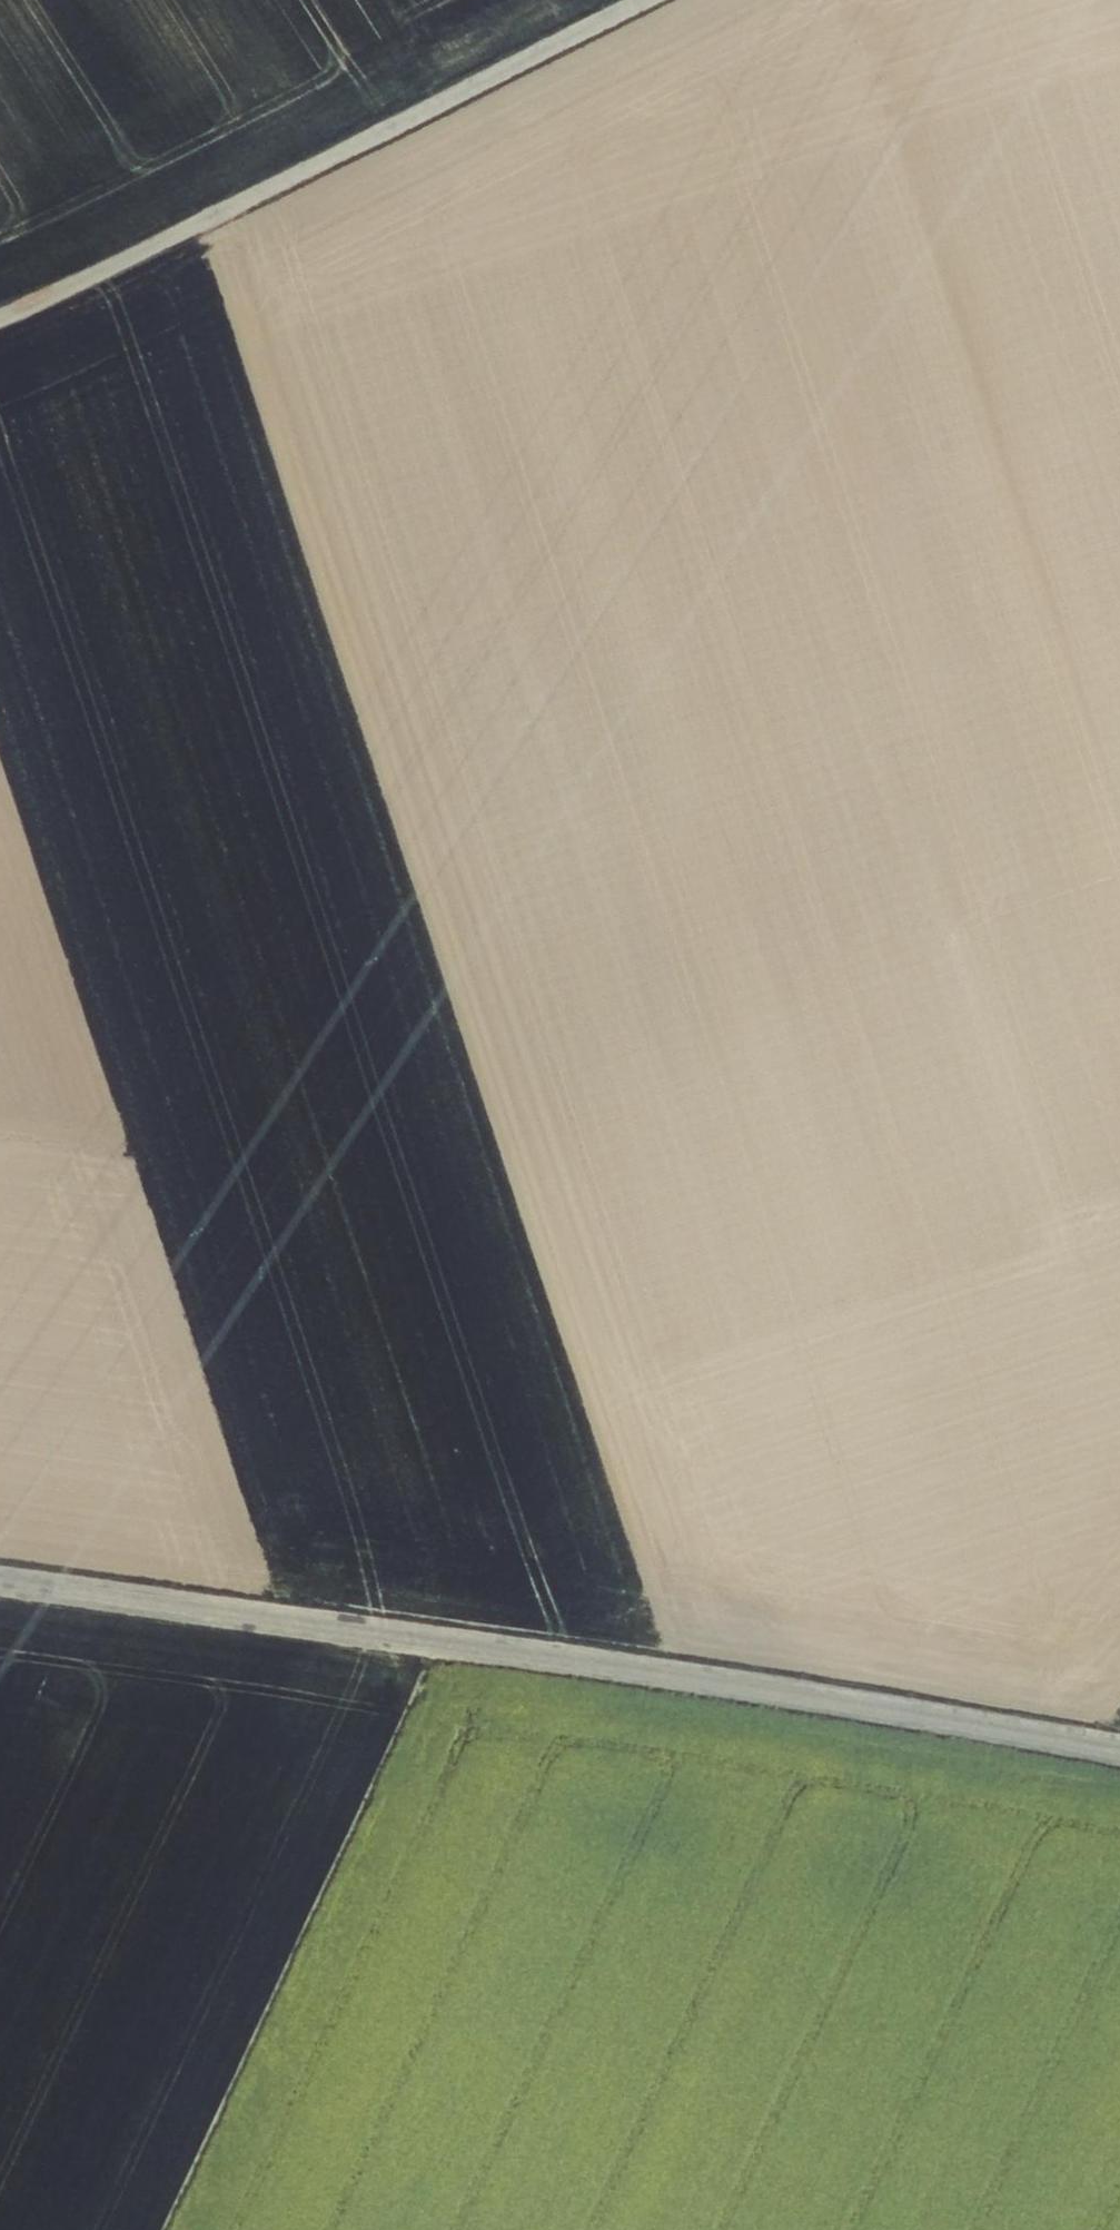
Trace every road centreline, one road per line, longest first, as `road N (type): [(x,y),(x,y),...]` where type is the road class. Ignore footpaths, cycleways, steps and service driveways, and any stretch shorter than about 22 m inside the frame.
road 1 (unclassified): [(0,1580),(867,1707),(1119,1752)]
road 2 (track): [(0,302),(619,0)]

